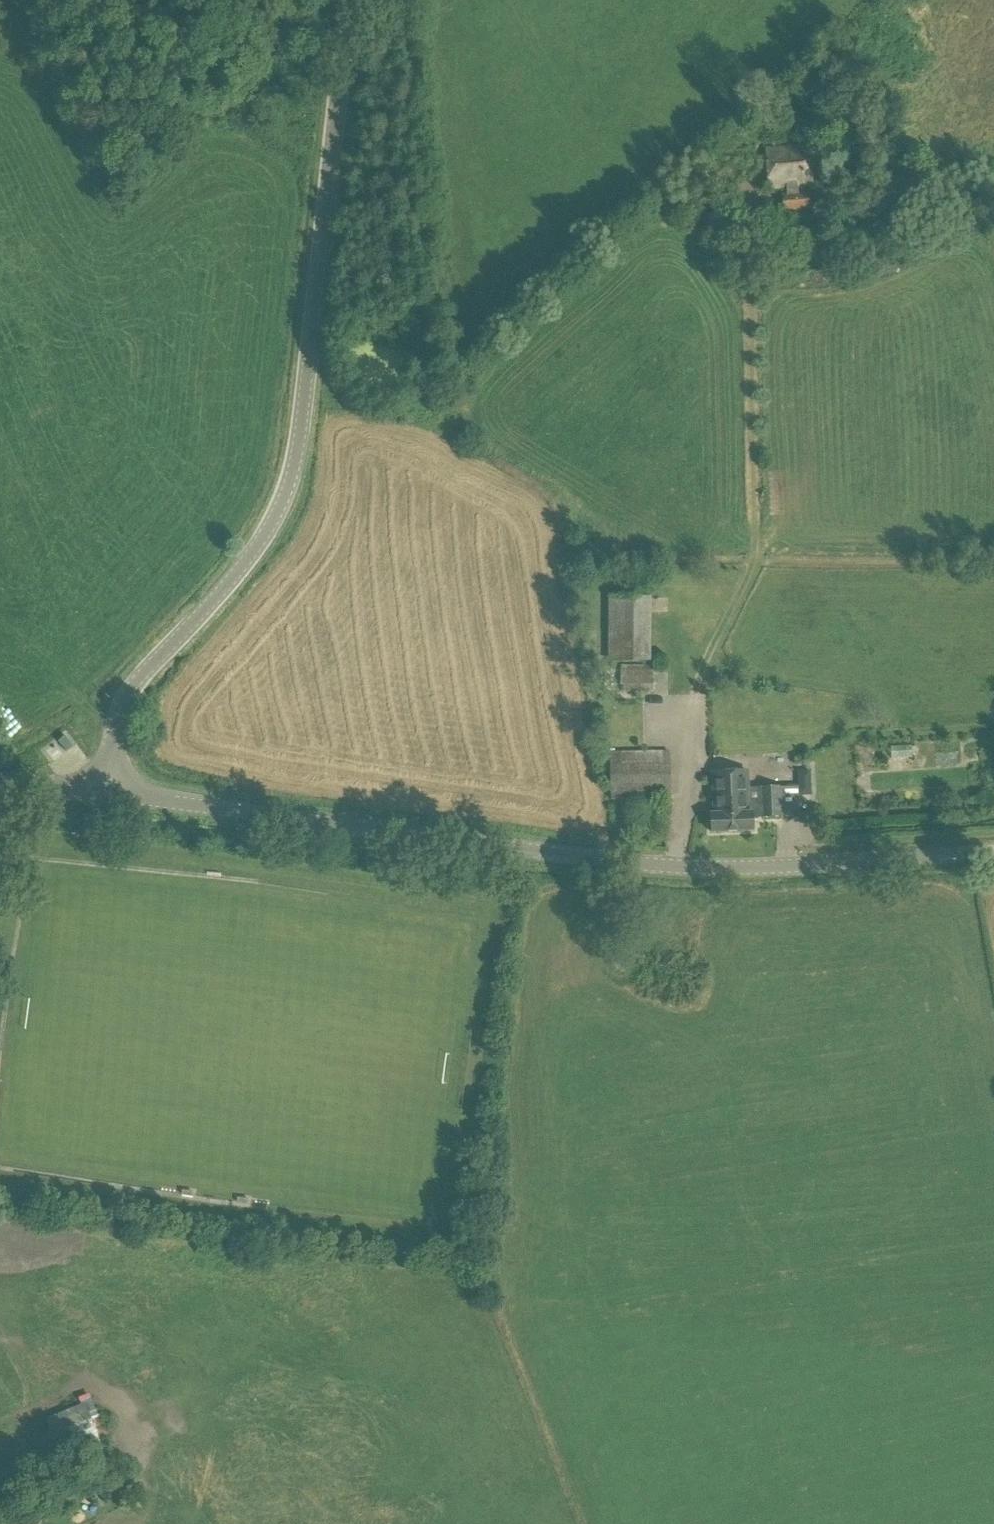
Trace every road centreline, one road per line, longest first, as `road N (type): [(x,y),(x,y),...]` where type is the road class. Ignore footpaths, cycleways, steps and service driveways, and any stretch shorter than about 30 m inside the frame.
road 1 (tertiary): [(993,853),(678,870),(110,793)]
road 2 (tertiary): [(110,793),(127,693),(263,542),(283,504),(296,459),(350,0)]

